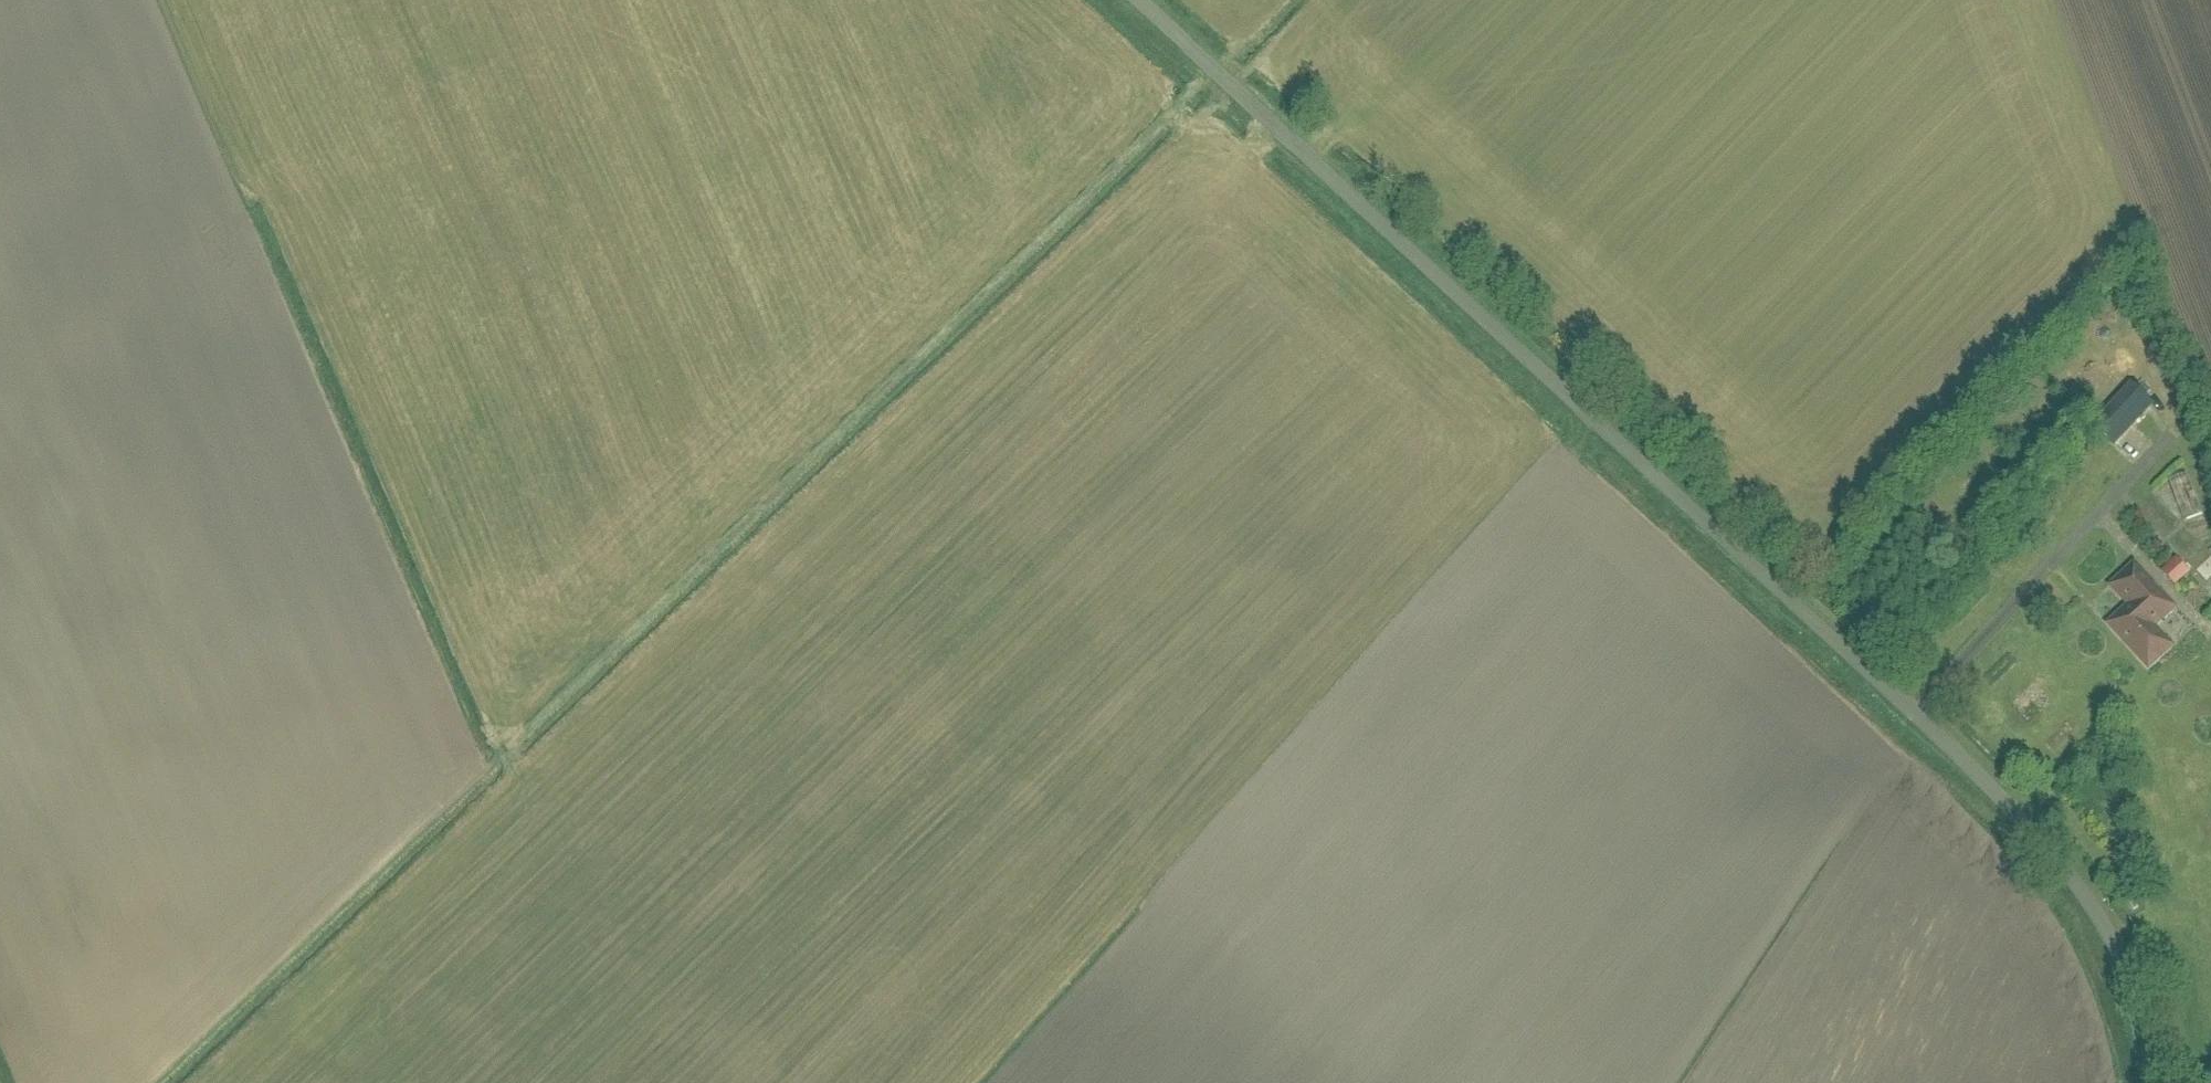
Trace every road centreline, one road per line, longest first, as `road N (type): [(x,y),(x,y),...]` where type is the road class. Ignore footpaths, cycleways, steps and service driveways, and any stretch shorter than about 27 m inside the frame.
road 1 (unclassified): [(2149,1082),(2120,972),(2016,816),(1133,0)]

